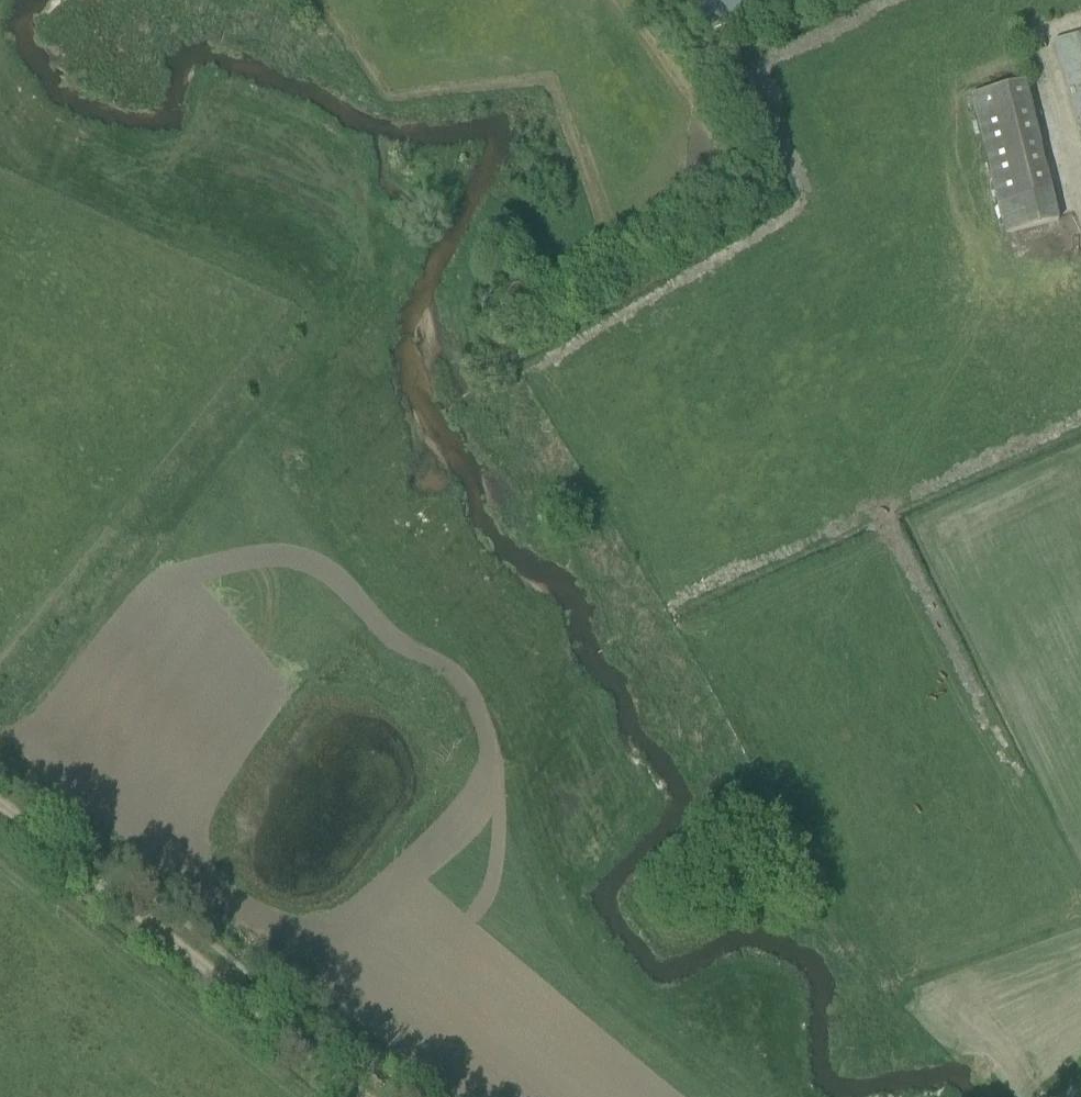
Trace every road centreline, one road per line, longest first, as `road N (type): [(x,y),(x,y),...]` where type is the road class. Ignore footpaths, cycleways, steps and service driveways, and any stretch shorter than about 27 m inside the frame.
road 1 (track): [(363,1096),(0,805)]

